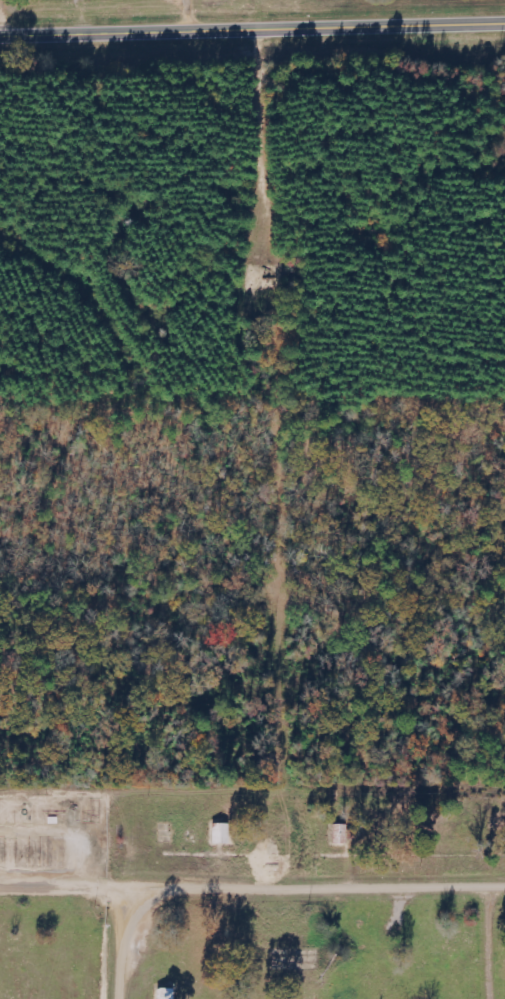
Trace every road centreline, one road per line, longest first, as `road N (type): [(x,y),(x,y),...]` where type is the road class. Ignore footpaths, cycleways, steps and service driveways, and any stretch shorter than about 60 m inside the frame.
road 1 (tertiary): [(504,22),(0,32)]
road 2 (residential): [(504,890),(184,890),(145,906),(129,998)]
road 3 (residential): [(262,25),(257,282)]
road 4 (residential): [(145,906),(0,898)]

